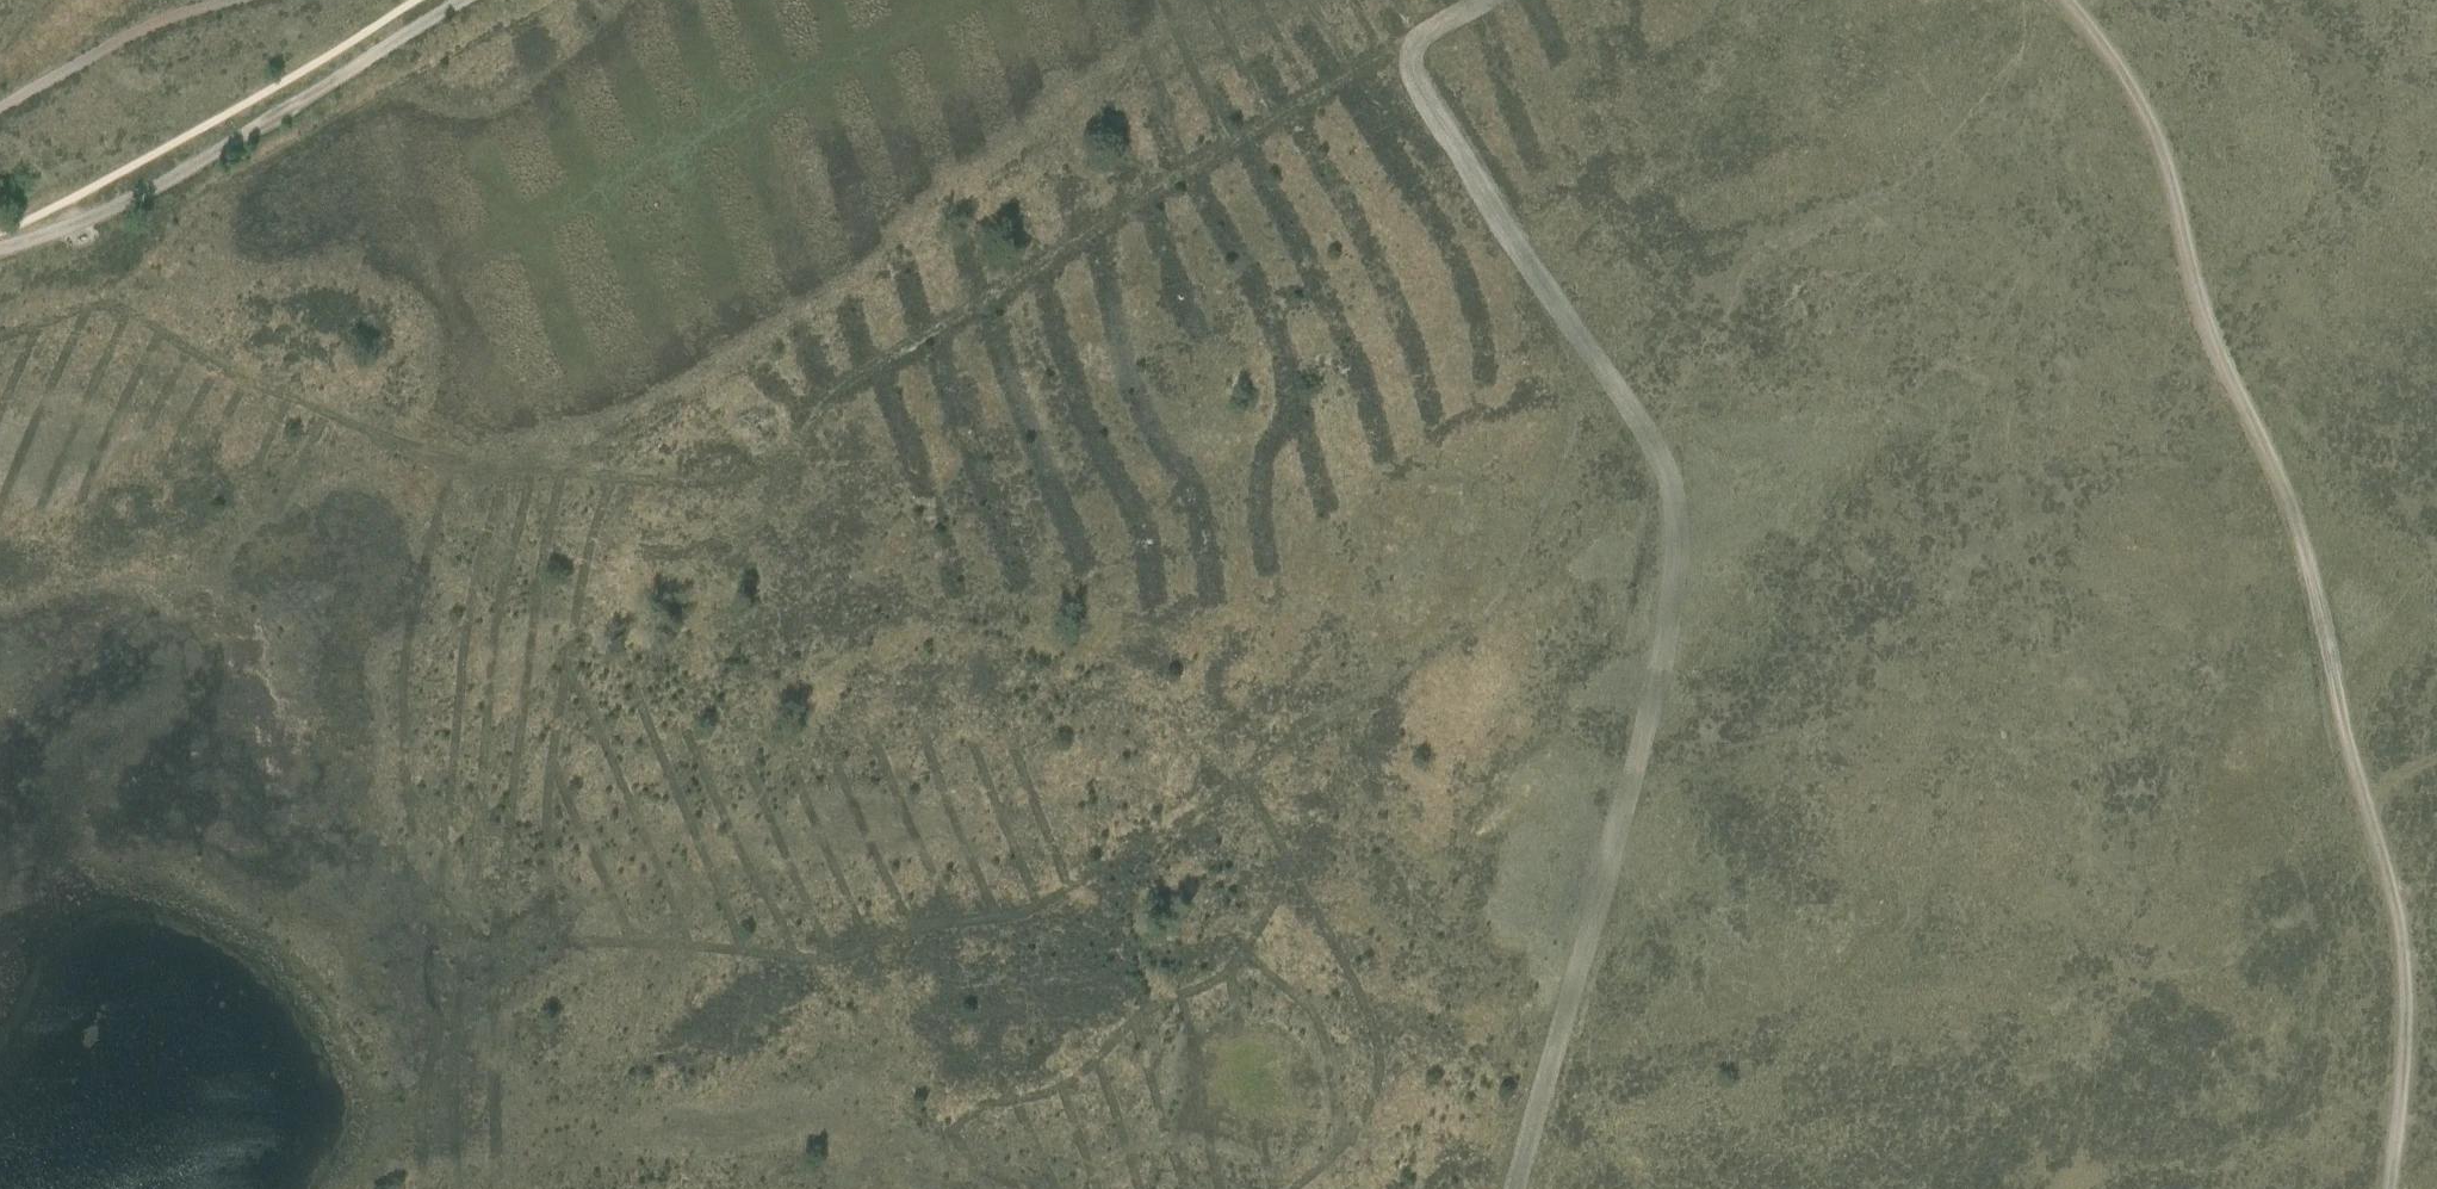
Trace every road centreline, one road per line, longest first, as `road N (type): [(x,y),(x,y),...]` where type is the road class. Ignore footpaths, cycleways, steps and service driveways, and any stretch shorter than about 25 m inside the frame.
road 1 (track): [(1487,0),(1402,48),(1665,470),(1677,531),(1664,653),(1519,1188)]
road 2 (track): [(2067,0),(2145,111),(2191,273),(2313,575),(2409,984),(2383,1188)]
road 3 (track): [(465,0),(150,191),(0,255)]

